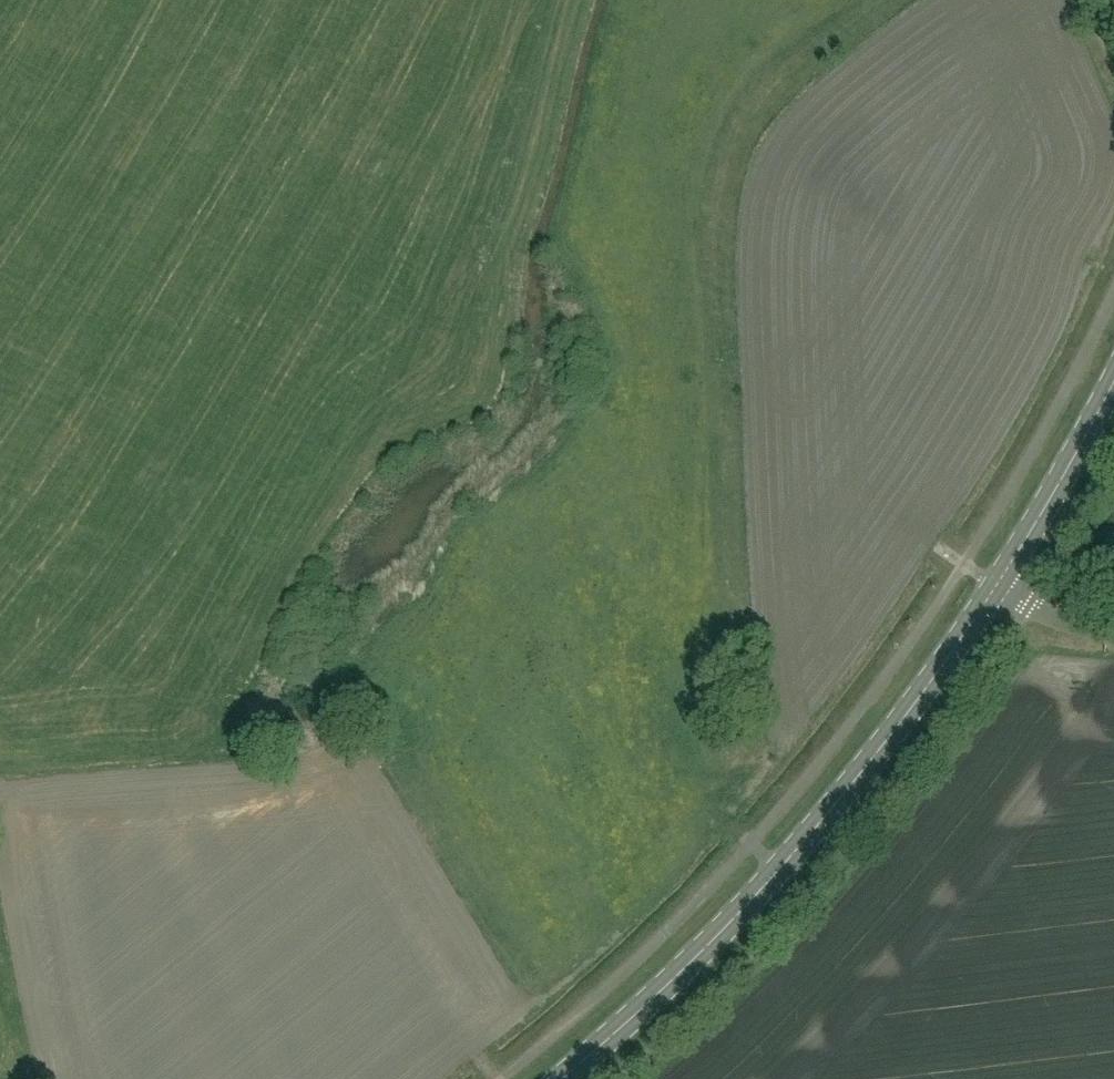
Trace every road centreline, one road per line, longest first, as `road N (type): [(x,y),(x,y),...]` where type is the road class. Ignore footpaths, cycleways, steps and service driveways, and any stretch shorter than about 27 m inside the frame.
road 1 (secondary): [(561,1078),(745,906),(937,678),(998,585)]
road 2 (secondary): [(998,585),(1113,386)]
road 3 (unclassified): [(1113,636),(1070,623),(998,585)]

